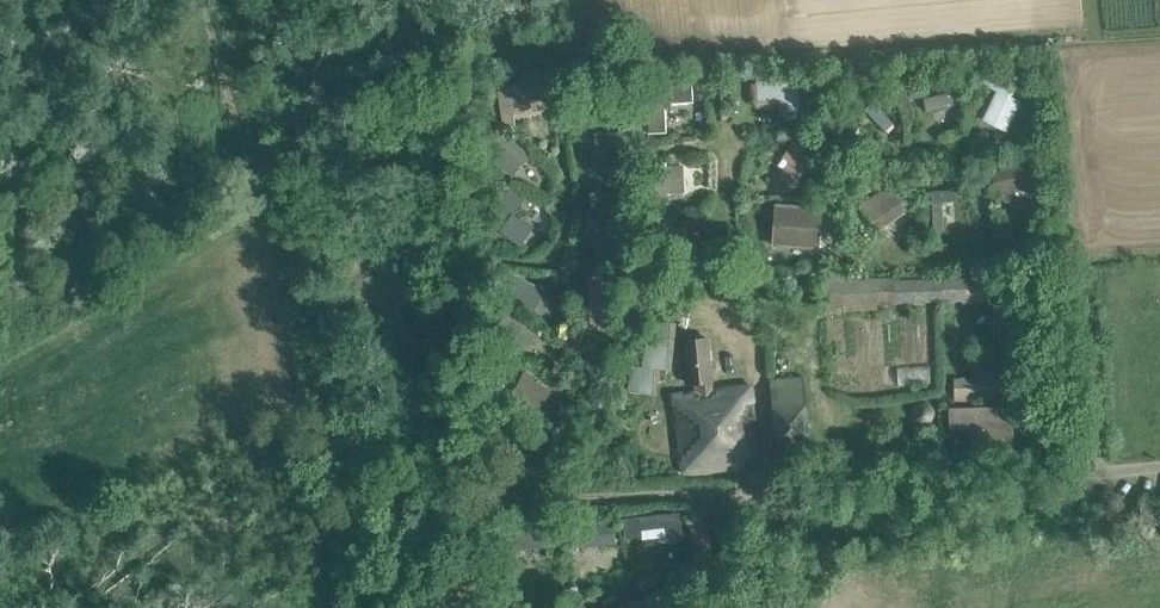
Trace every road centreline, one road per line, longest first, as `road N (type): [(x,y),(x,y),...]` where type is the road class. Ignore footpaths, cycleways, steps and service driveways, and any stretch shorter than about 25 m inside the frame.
road 1 (track): [(741,500),(361,498),(317,478),(190,0)]
road 2 (track): [(579,0),(588,28),(618,58),(857,56),(1159,30)]
road 3 (unclassified): [(1159,466),(741,500)]

